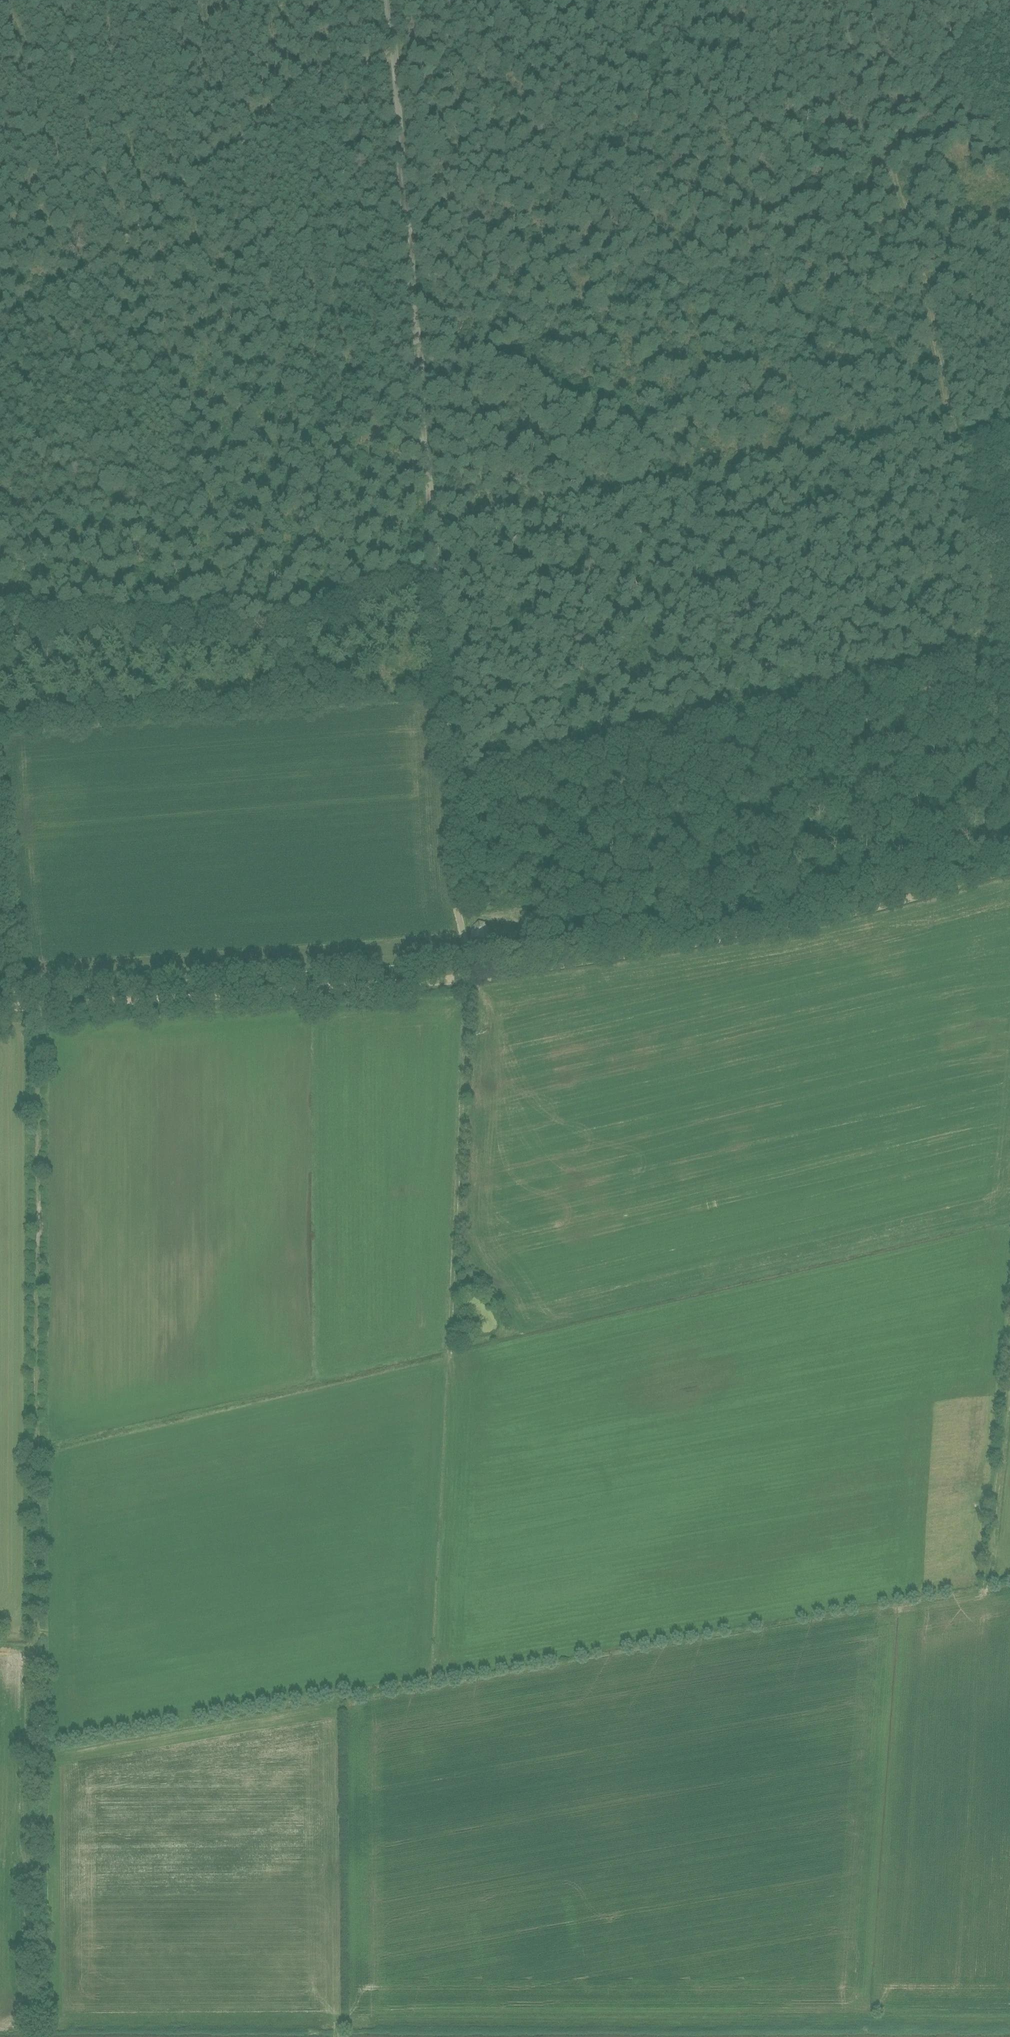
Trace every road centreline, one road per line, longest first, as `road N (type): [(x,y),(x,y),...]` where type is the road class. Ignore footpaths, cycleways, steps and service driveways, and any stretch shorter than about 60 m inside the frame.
road 1 (track): [(0,1010),(468,979),(788,928),(1009,869)]
road 2 (track): [(468,979),(463,758),(396,0)]
road 3 (track): [(21,1670),(36,1639),(42,1007)]
road 4 (track): [(841,0),(1009,604)]
road 5 (track): [(957,415),(442,527)]

